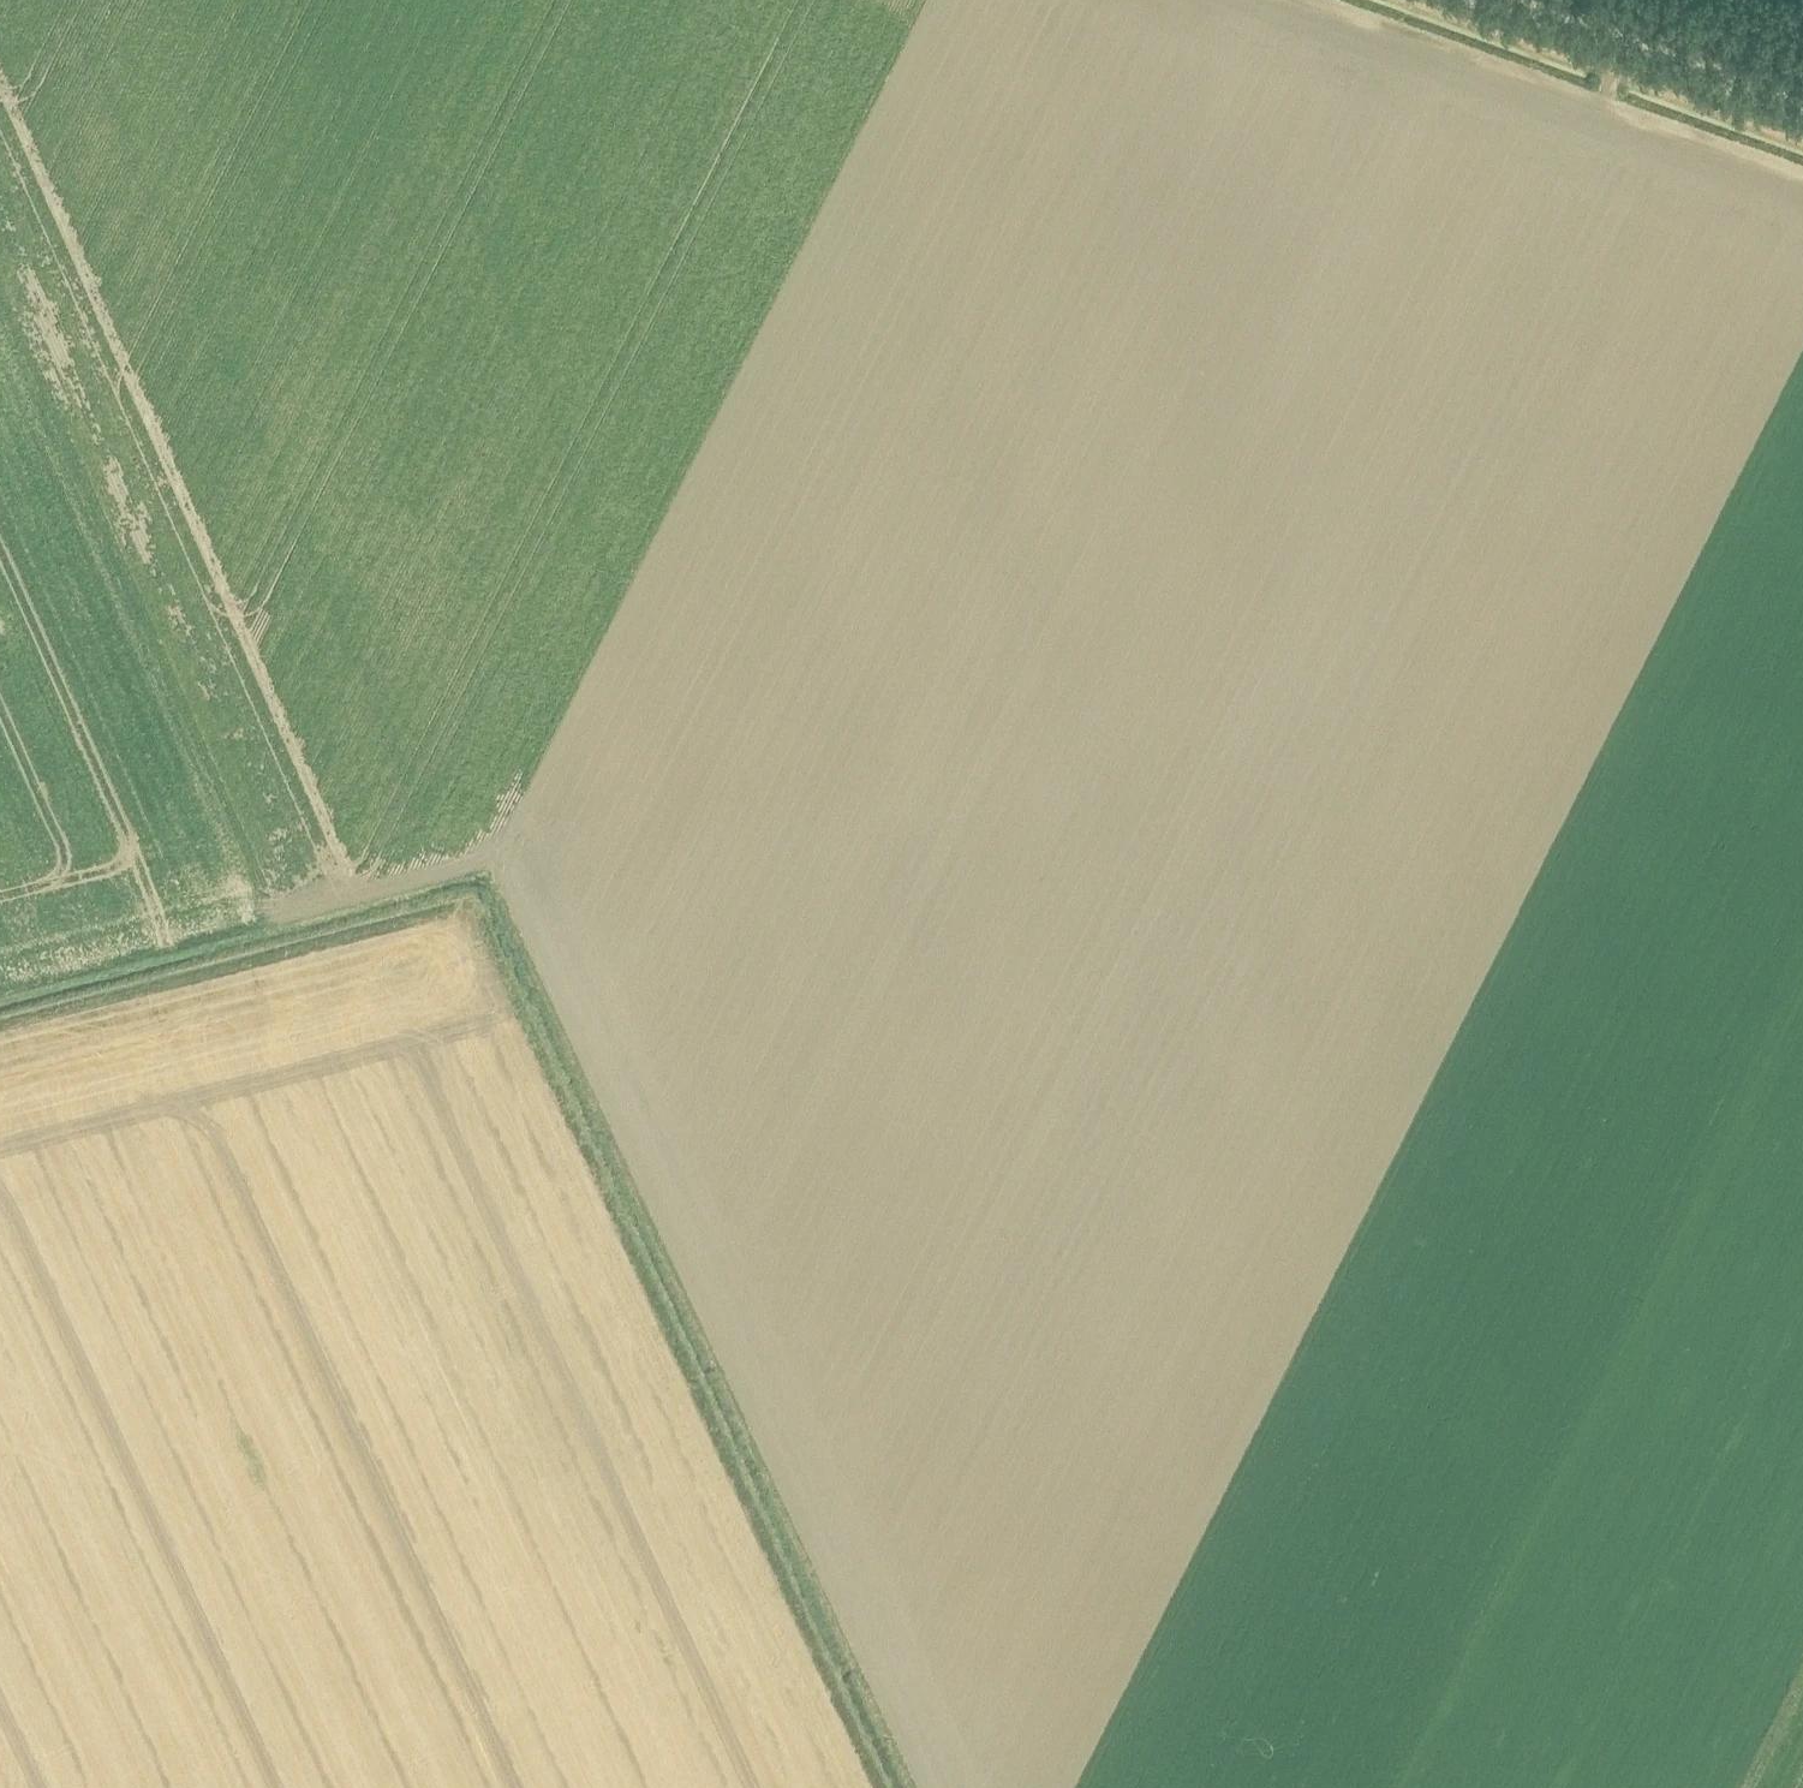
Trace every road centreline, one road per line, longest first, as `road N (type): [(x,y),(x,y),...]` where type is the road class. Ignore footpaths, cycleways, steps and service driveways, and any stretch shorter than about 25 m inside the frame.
road 1 (tertiary): [(1802,109),(1500,0)]

